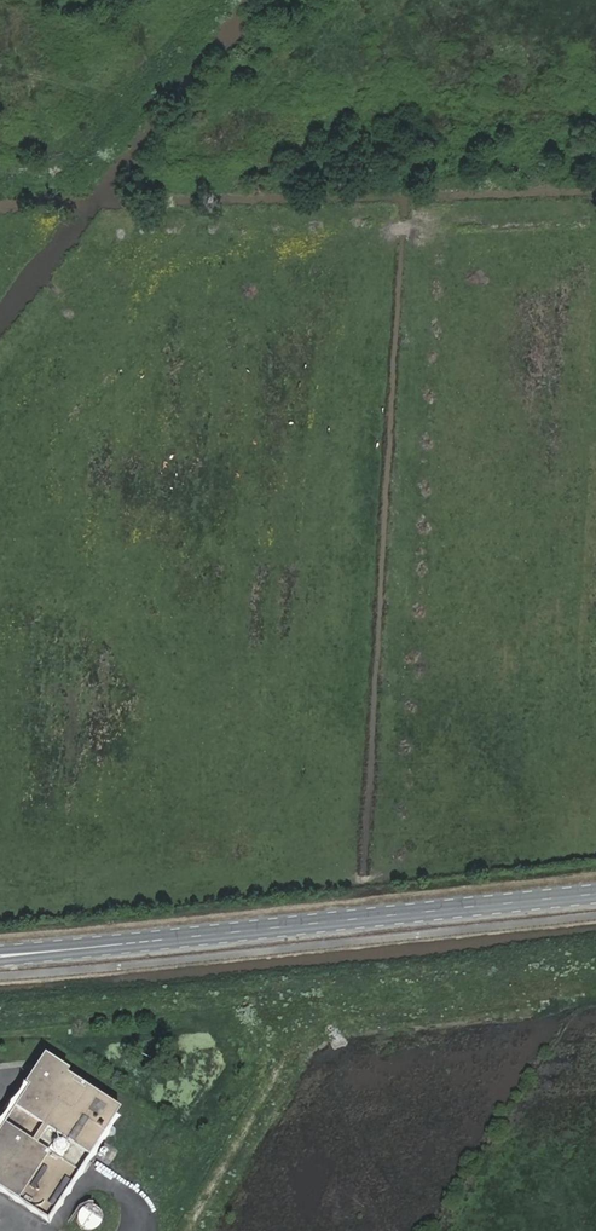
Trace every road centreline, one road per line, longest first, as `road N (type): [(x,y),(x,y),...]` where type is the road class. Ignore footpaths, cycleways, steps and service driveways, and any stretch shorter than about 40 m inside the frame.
road 1 (secondary): [(595,894),(0,956)]

